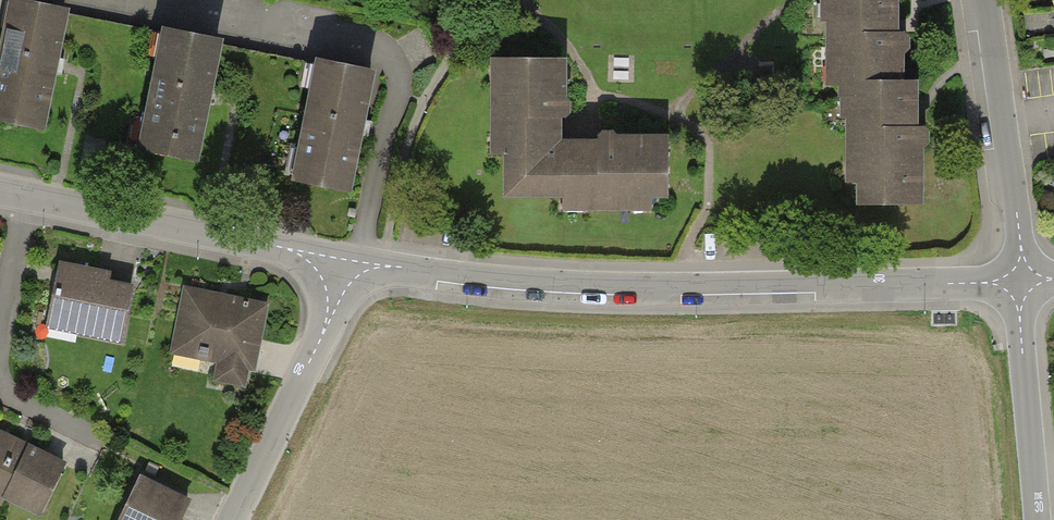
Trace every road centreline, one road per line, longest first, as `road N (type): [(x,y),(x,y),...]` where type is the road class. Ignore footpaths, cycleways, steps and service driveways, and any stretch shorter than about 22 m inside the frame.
road 1 (residential): [(1021,281),(540,286),(360,266)]
road 2 (residential): [(360,266),(0,194)]
road 3 (tertiary): [(986,0),(1021,281)]
road 4 (residential): [(236,519),(360,266)]
road 5 (tertiary): [(1021,281),(1033,519)]

